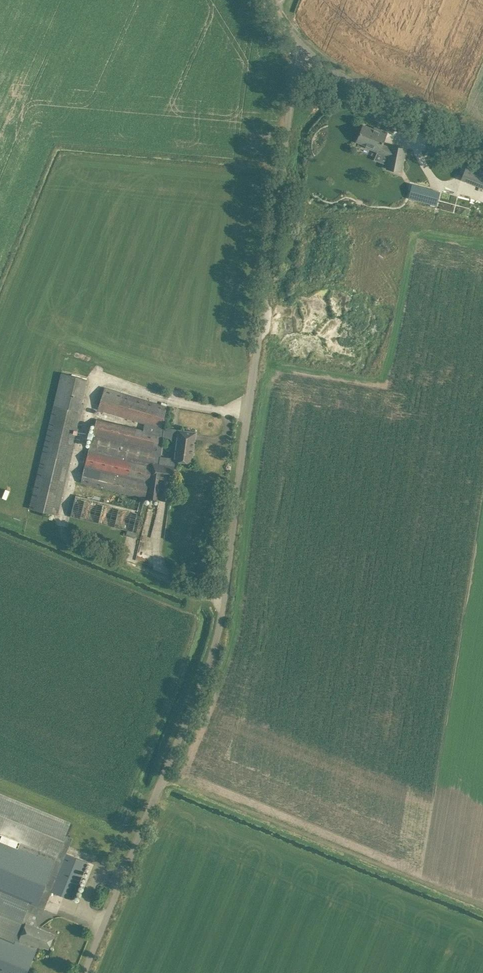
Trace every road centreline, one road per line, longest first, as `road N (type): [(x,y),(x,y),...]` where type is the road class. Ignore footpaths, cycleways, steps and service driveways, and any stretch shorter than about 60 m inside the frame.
road 1 (unclassified): [(83,972),(219,631),(290,107),(301,62),(310,54)]
road 2 (unclassified): [(482,140),(386,103),(310,54)]

